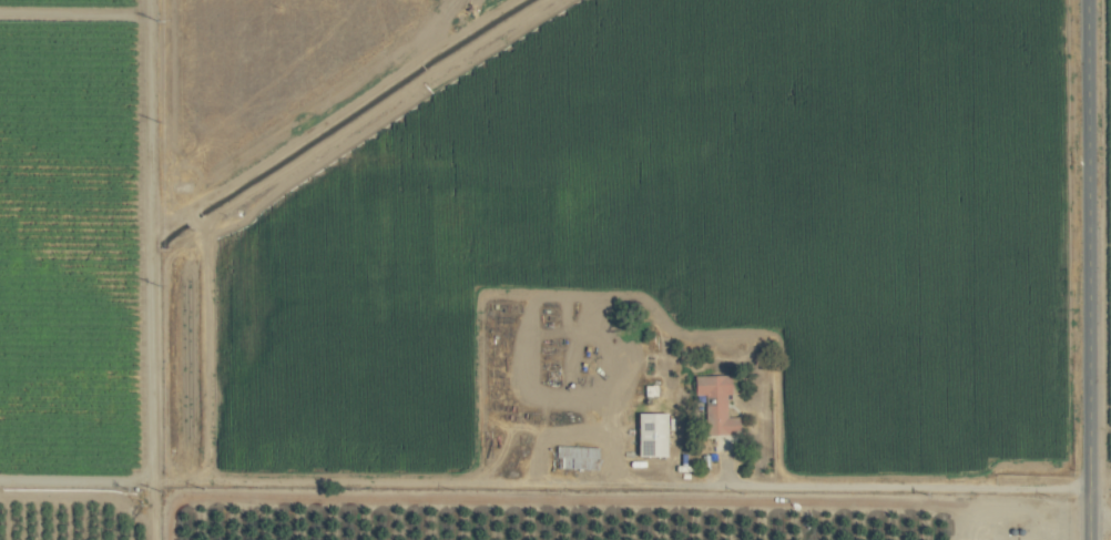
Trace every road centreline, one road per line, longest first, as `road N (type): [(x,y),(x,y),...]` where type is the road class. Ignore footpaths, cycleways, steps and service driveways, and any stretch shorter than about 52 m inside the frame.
road 1 (track): [(146,0),(149,460),(124,481),(0,480)]
road 2 (tertiary): [(1086,0),(1088,446)]
road 3 (track): [(146,12),(0,11)]

